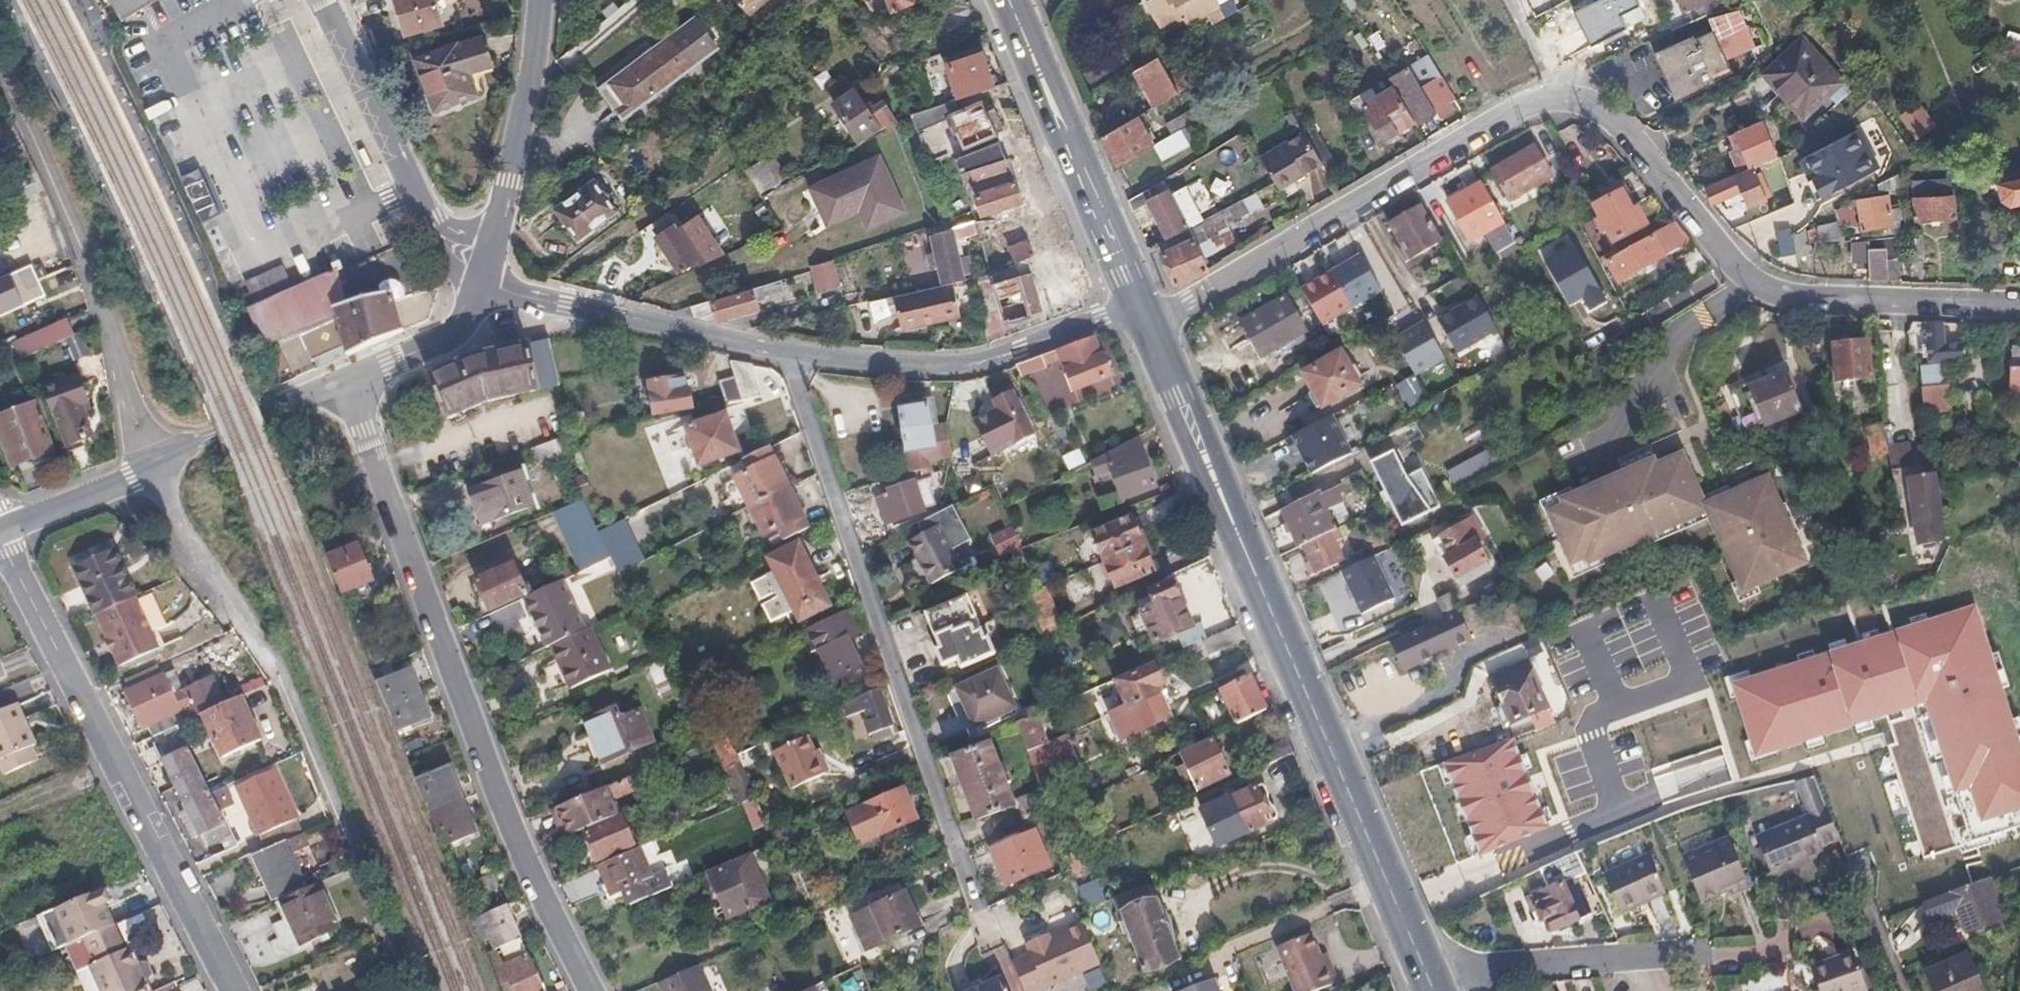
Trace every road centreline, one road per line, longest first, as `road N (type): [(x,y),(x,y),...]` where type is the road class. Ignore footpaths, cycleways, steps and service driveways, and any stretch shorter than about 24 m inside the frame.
road 1 (primary): [(1430,968),(1142,312)]
road 2 (residential): [(353,381),(511,837),(592,990)]
road 3 (residential): [(782,350),(986,930)]
road 4 (residential): [(153,466),(280,674),(406,990)]
road 5 (residential): [(233,990),(0,543)]
road 6 (residential): [(1566,96),(1525,107),(1189,304),(1142,312)]
road 7 (residential): [(0,74),(29,126),(153,466)]
road 8 (residential): [(782,350),(960,366),(1103,317),(1142,312)]
road 9 (residential): [(1430,968),(1779,949)]
road 10 (primary): [(1142,312),(1012,7)]
road 11 (residential): [(479,284),(782,350)]
road 12 (residential): [(1754,284),(1614,124),(1566,96)]
road 13 (residential): [(2019,306),(1801,296),(1754,284)]
road 14 (tertiary): [(320,0),(437,228)]
road 15 (tertiary): [(496,230),(542,0)]
road 16 (residential): [(1599,449),(1670,342),(1754,284)]
road 17 (residential): [(353,381),(153,466)]
road 18 (residential): [(353,381),(459,329),(479,284)]
road 19 (residential): [(153,466),(0,533)]
road 20 (residential): [(1912,990),(1859,874)]

